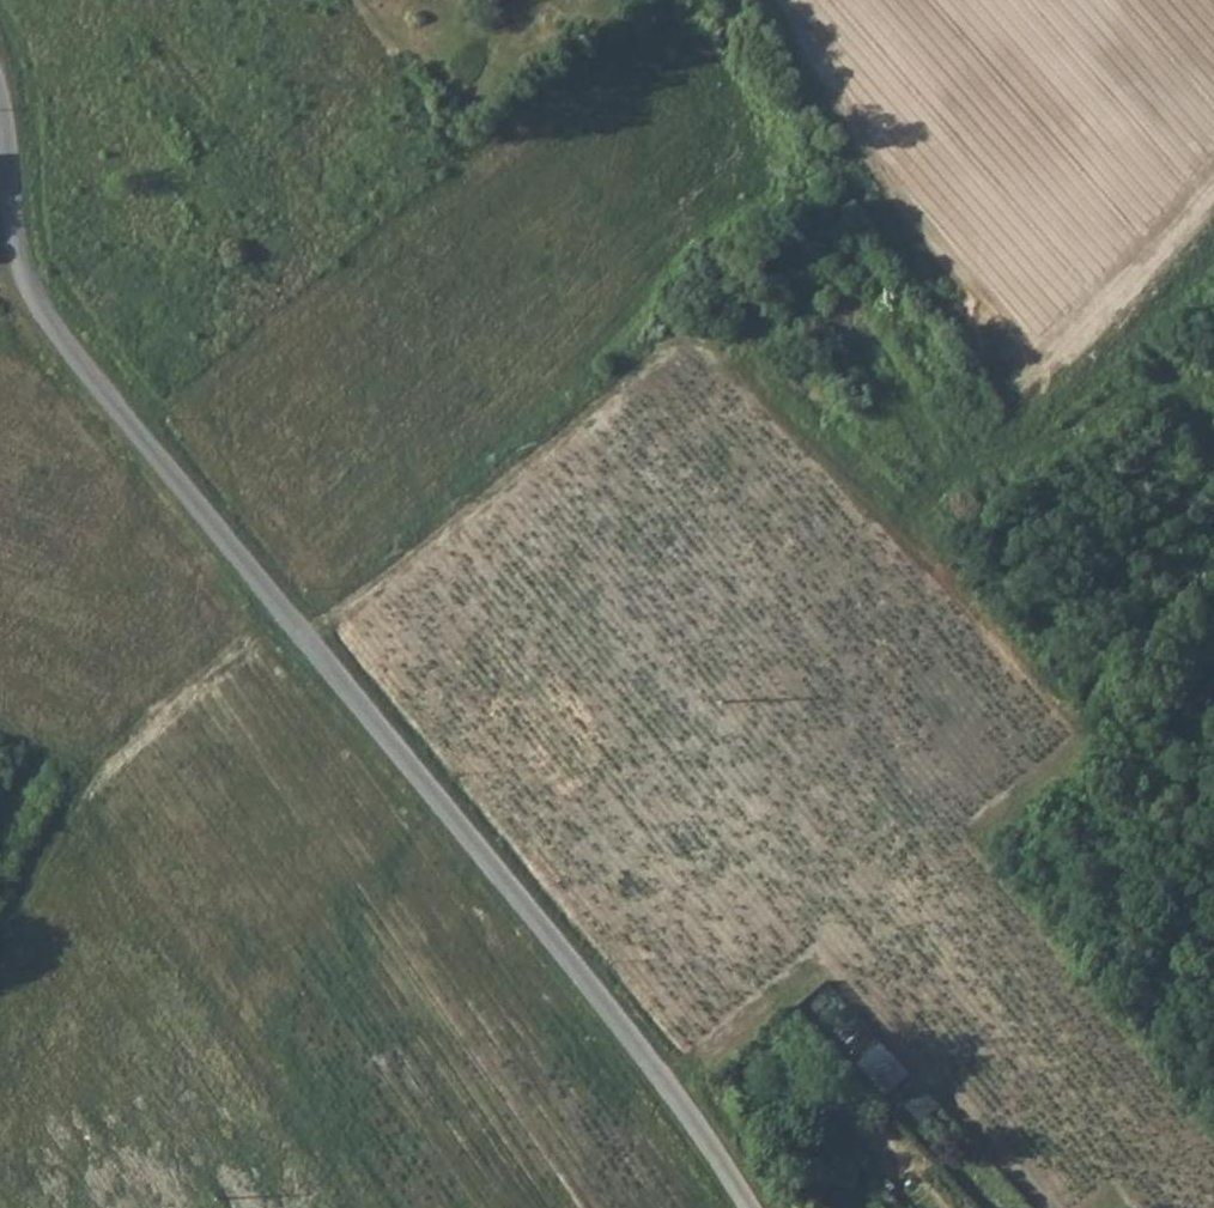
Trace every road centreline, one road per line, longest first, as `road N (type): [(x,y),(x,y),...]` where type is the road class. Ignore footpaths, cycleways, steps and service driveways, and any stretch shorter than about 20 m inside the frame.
road 1 (unclassified): [(749,1207),(662,1080),(52,333),(13,254),(0,120)]

